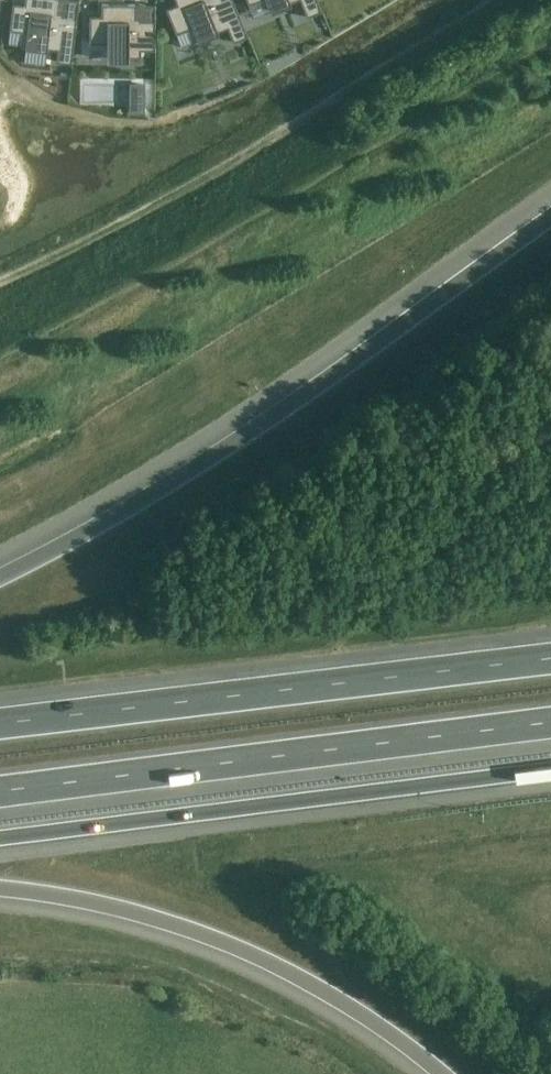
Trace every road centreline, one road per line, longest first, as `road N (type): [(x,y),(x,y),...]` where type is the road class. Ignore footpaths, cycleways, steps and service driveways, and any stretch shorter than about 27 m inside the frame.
road 1 (motorway): [(550,219),(275,417),(86,535),(0,579)]
road 2 (motorway): [(0,838),(550,770)]
road 3 (motorway): [(0,791),(550,723)]
road 4 (motorway): [(550,659),(0,725)]
road 5 (motorway): [(0,889),(76,897),(177,925),(282,969),(441,1073)]

